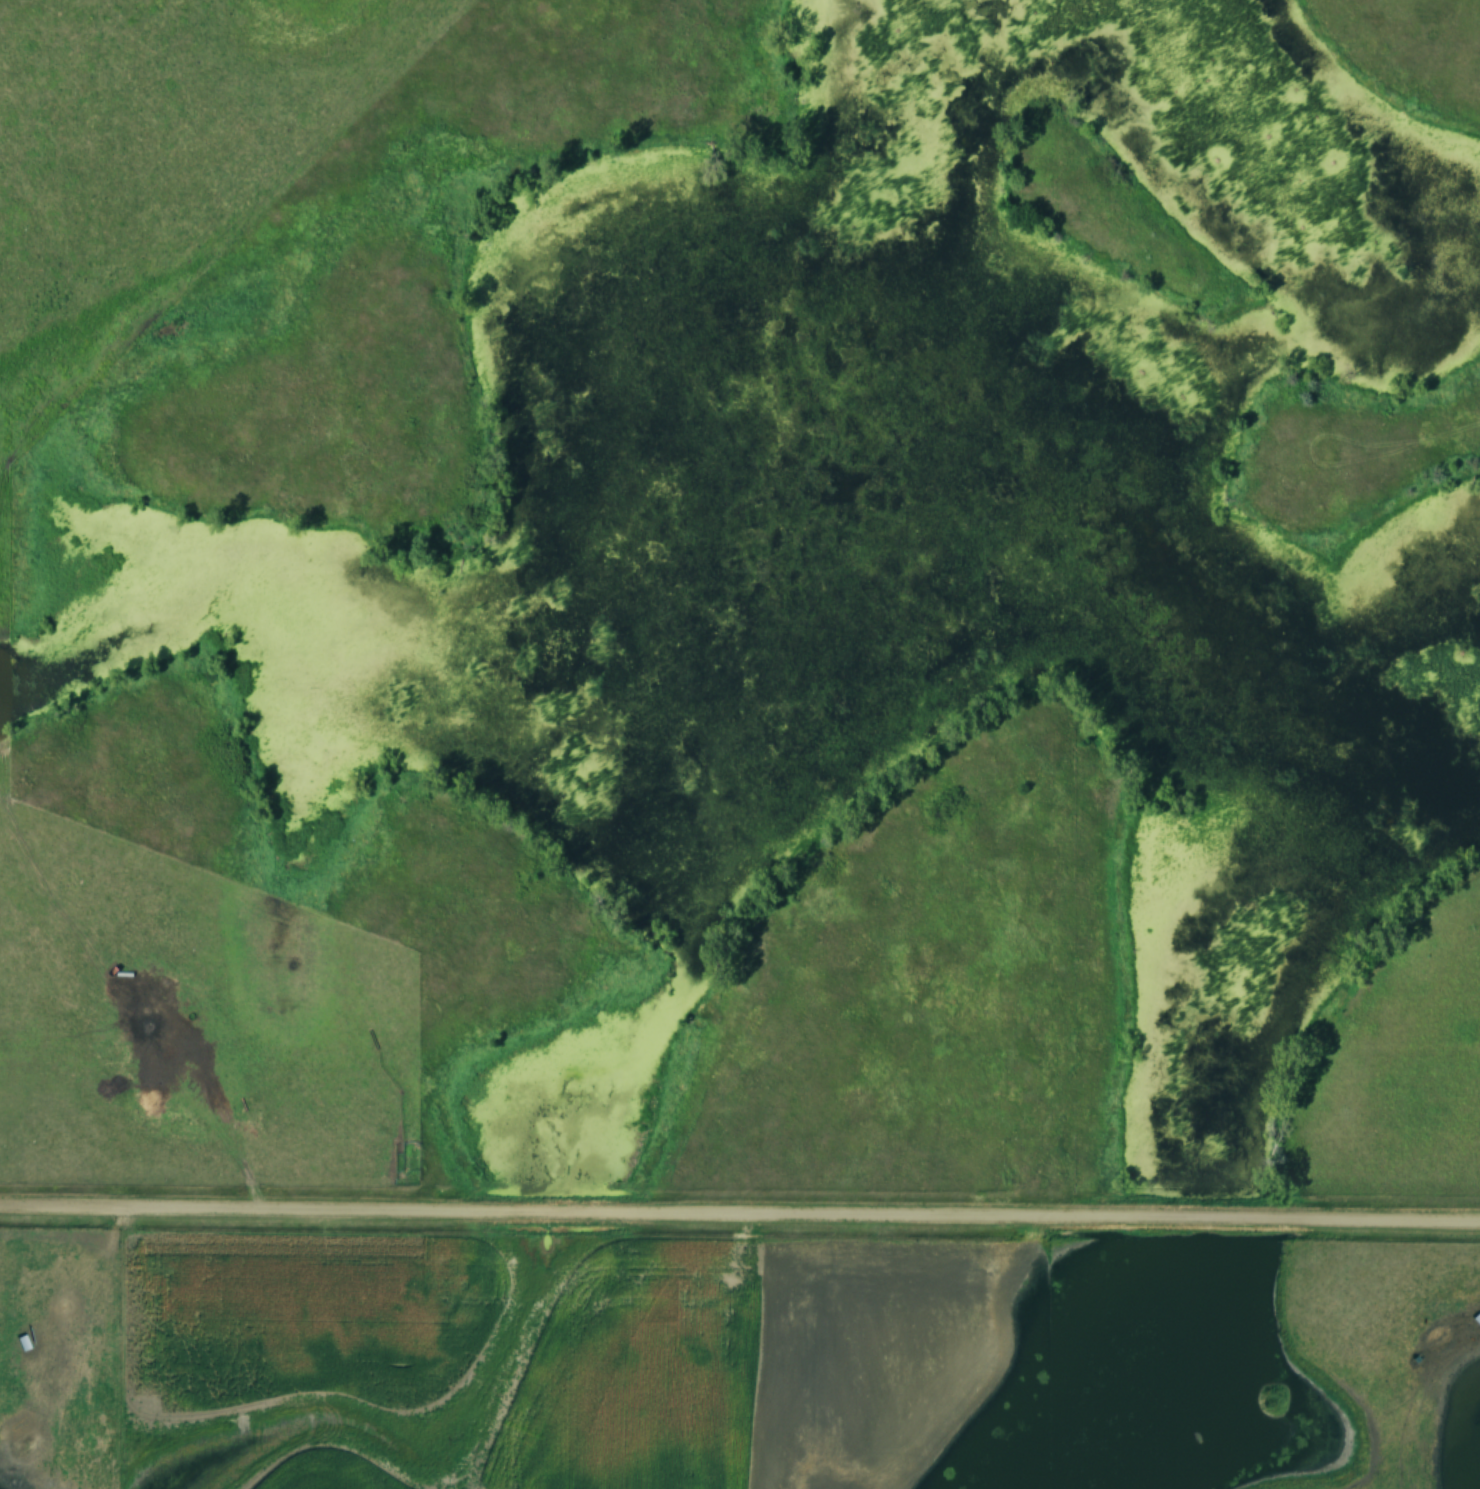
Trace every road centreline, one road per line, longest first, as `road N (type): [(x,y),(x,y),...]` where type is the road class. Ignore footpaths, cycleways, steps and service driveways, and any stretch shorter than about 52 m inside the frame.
road 1 (residential): [(1479,1220),(0,1204)]

